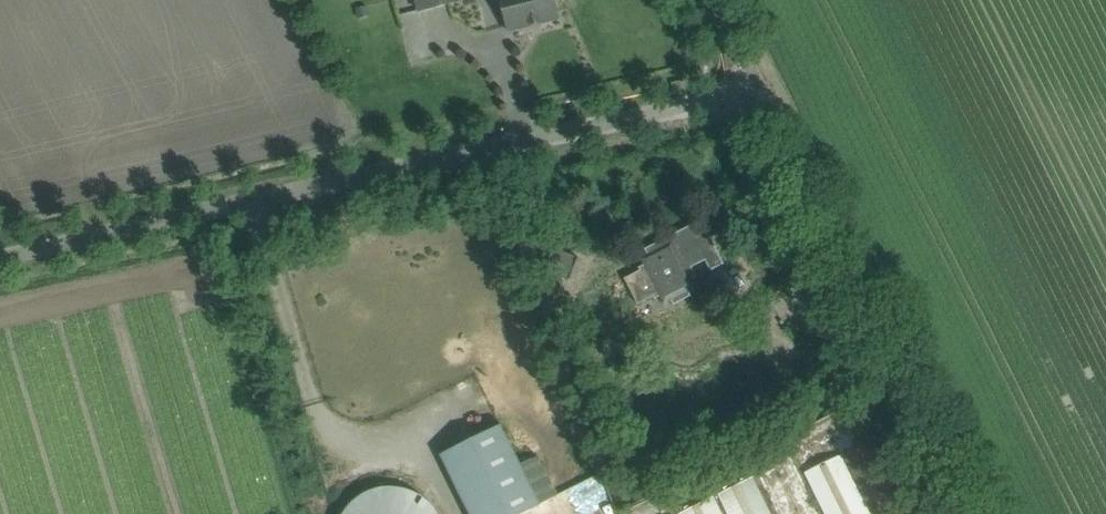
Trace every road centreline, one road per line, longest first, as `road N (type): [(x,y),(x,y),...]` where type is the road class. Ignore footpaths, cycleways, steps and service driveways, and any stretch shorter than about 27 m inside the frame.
road 1 (unclassified): [(0,266),(754,96)]
road 2 (unclassified): [(963,513),(754,96)]

